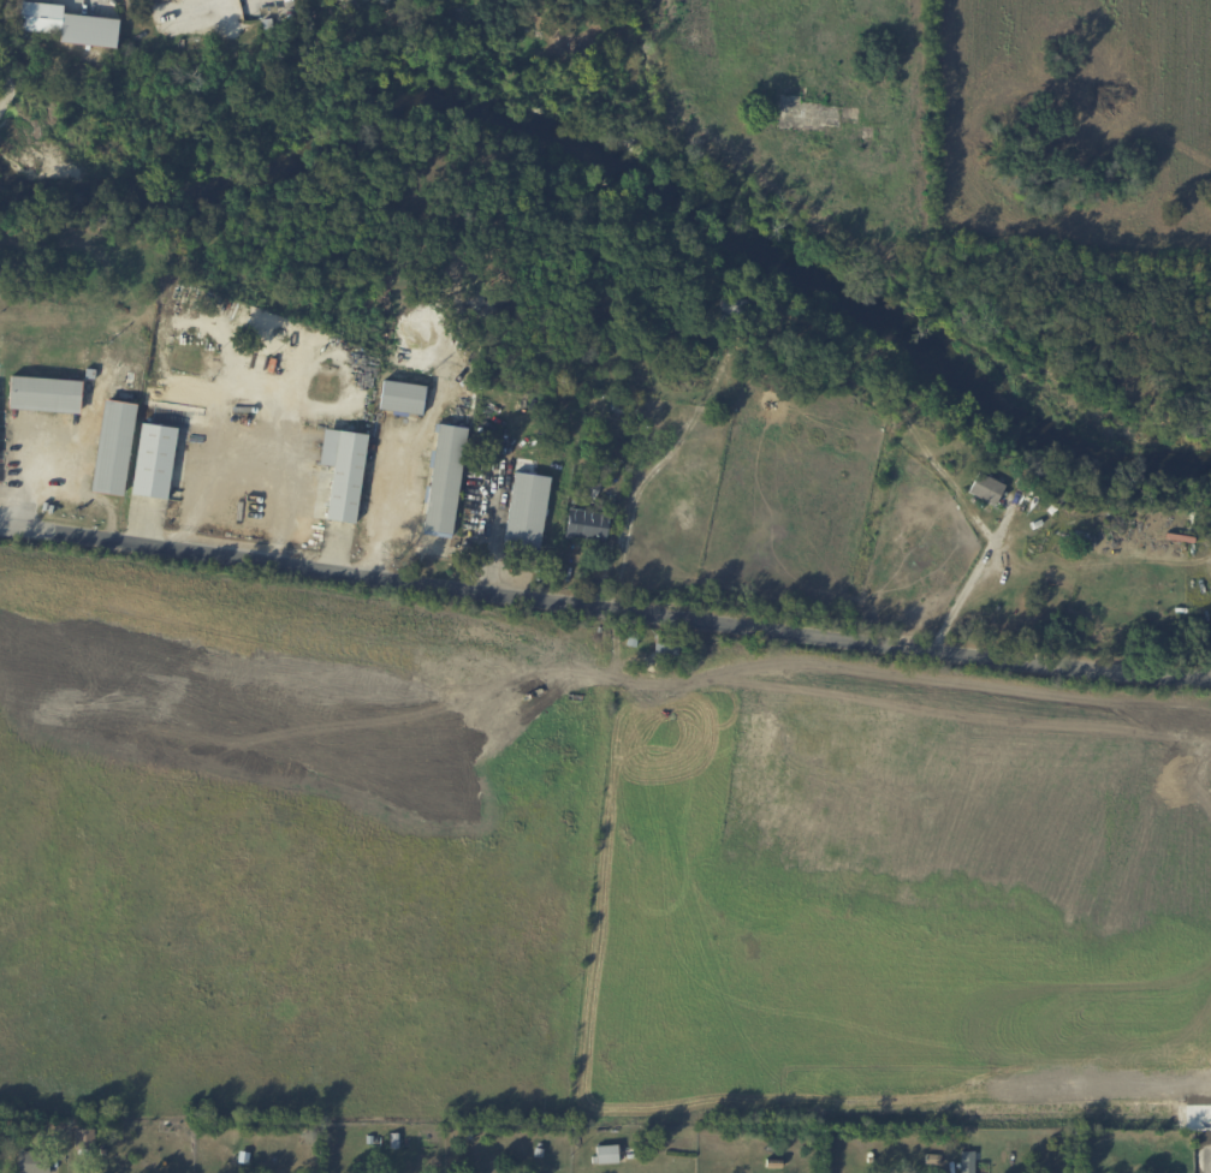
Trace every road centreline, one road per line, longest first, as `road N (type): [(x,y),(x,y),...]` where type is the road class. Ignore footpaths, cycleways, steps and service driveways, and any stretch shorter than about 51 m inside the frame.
road 1 (residential): [(0,525),(987,659),(1210,678)]

